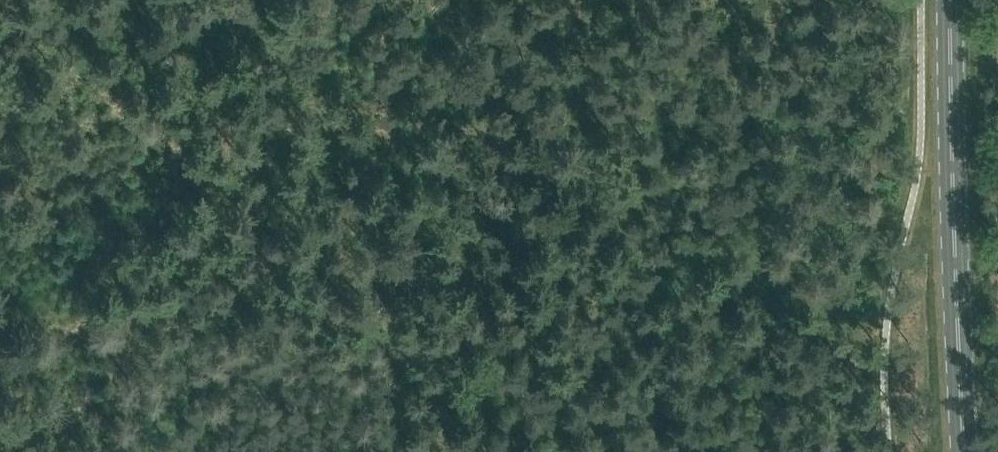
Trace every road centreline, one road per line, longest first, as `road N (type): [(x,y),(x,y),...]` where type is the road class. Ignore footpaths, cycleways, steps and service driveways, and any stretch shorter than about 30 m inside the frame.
road 1 (primary): [(967,451),(955,291),(955,0)]

